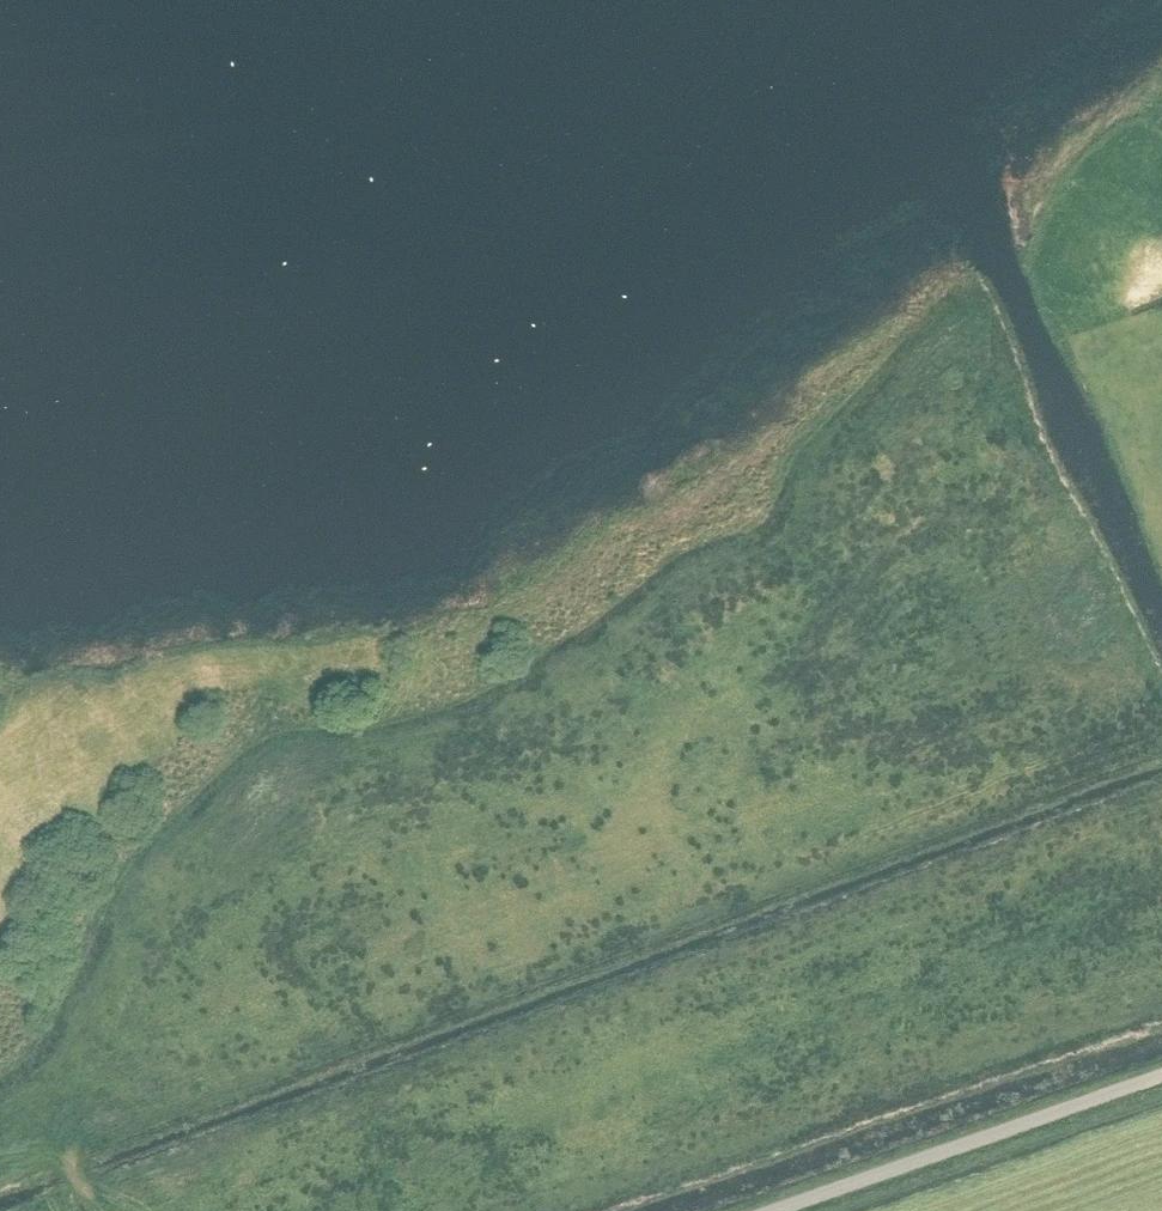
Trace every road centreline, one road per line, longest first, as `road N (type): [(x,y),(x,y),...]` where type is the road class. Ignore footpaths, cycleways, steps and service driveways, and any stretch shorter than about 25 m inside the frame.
road 1 (unclassified): [(1161,1076),(774,1210)]

